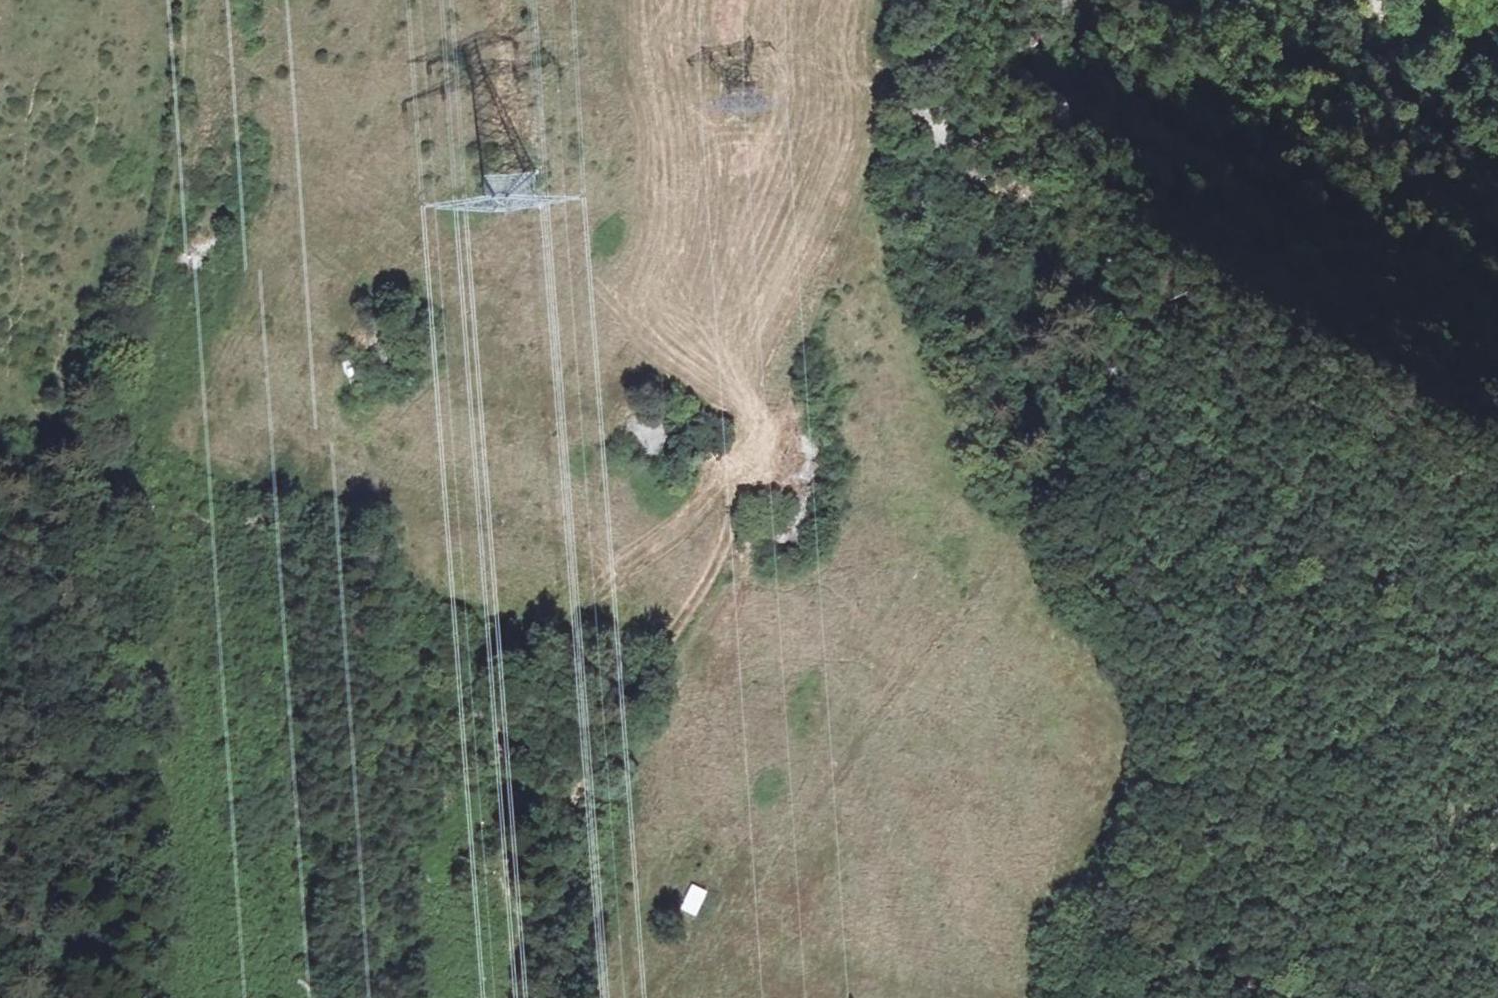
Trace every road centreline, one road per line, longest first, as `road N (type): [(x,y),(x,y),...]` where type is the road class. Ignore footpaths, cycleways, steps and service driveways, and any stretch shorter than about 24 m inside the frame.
road 1 (track): [(29,997),(27,866),(49,790),(100,680),(102,619)]
road 2 (track): [(621,732),(584,804),(552,997)]

